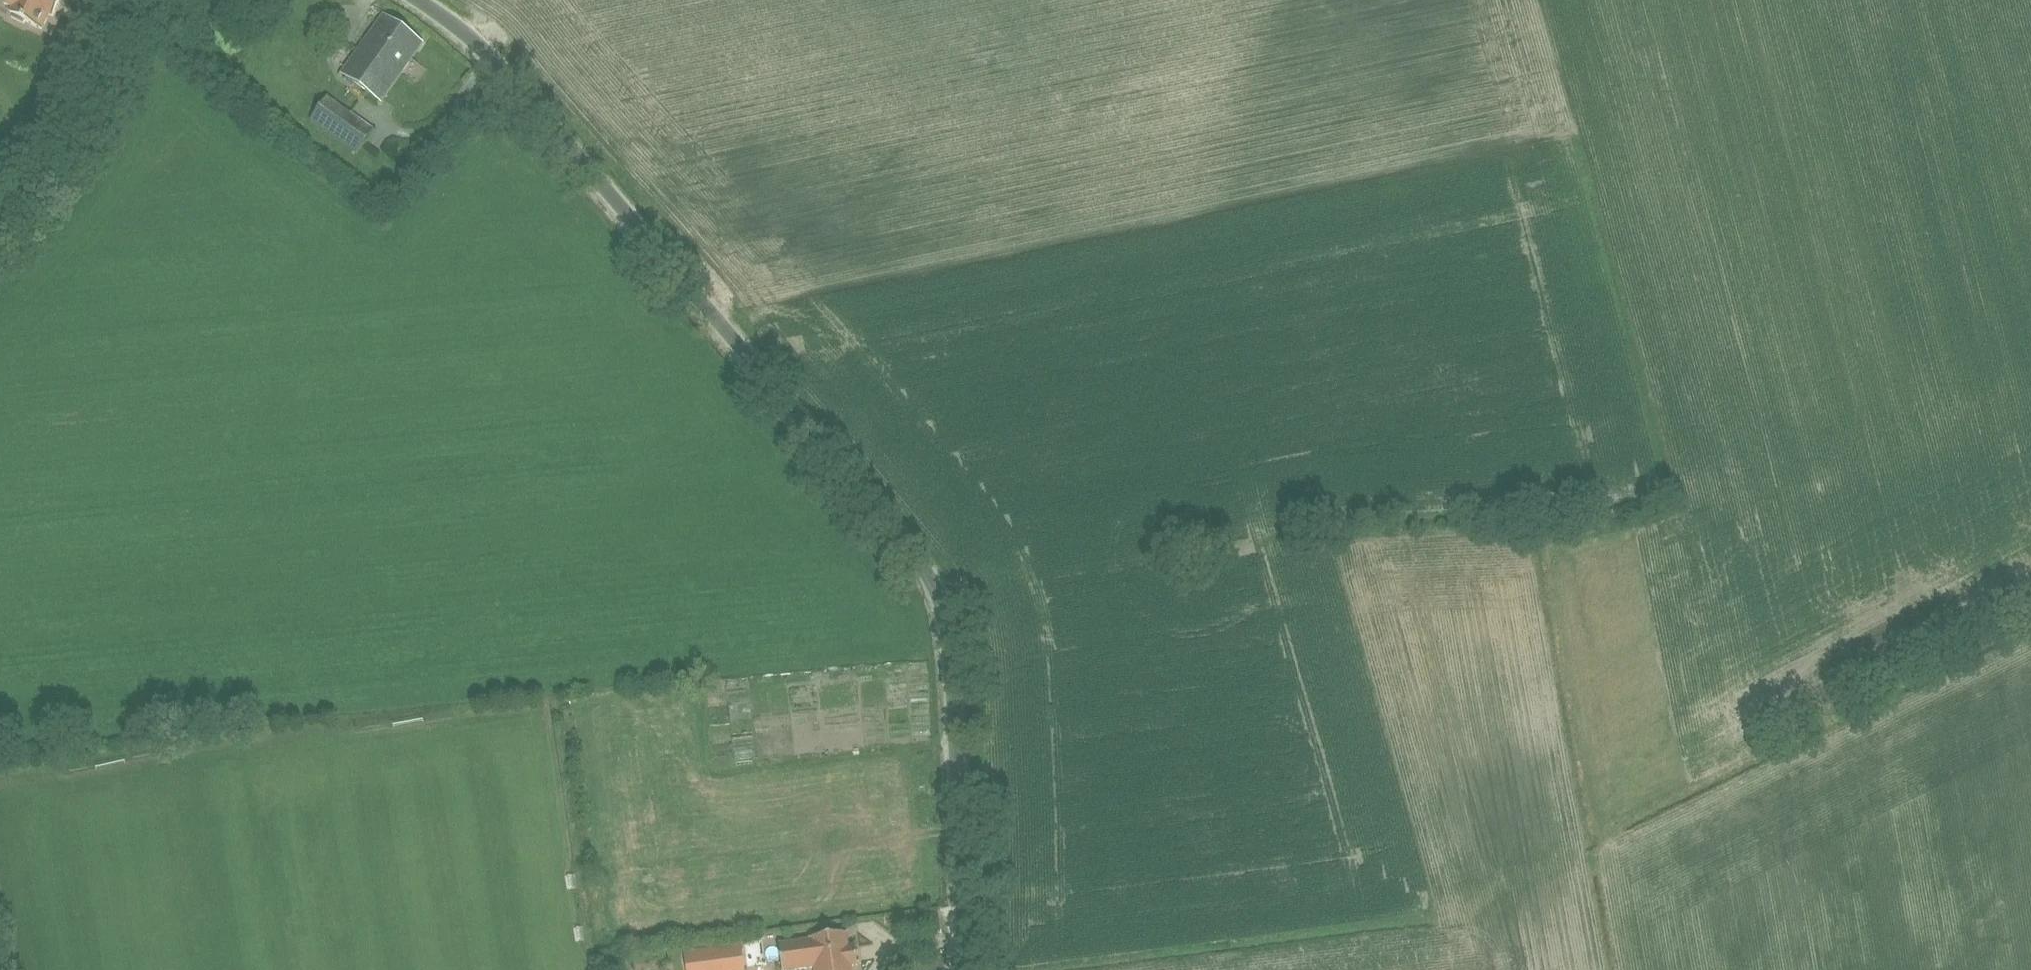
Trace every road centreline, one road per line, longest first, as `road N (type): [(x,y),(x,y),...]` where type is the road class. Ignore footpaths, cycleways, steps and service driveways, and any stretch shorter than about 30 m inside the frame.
road 1 (unclassified): [(961,969),(953,677),(938,589),(885,514),(506,81),(413,0)]
road 2 (unclassified): [(0,246),(80,145),(140,0)]

